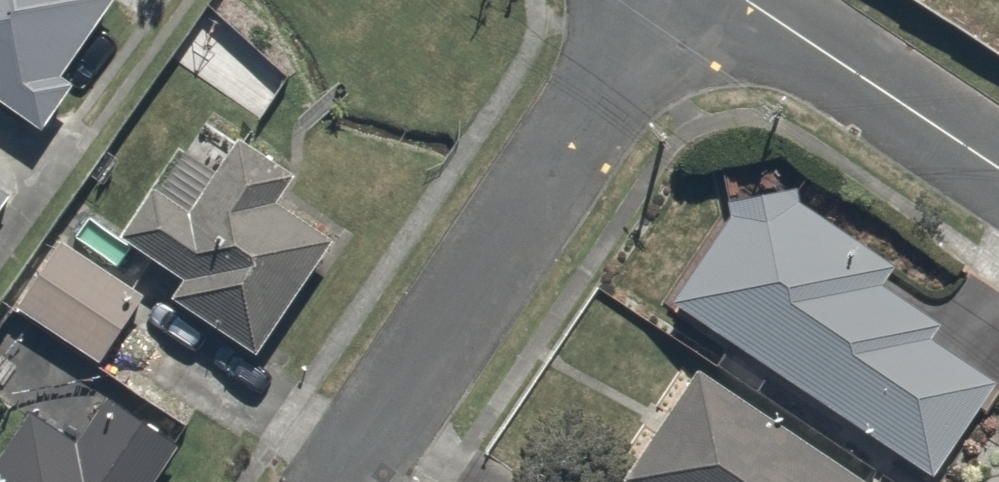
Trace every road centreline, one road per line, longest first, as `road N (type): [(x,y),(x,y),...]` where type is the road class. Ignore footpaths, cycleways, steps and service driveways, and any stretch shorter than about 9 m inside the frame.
road 1 (residential): [(331,481),(650,0)]
road 2 (residential): [(745,0),(998,172)]

